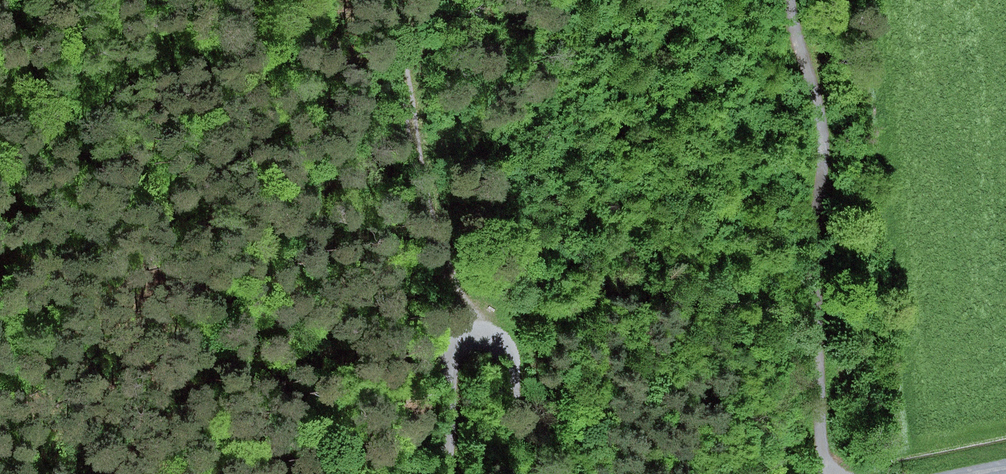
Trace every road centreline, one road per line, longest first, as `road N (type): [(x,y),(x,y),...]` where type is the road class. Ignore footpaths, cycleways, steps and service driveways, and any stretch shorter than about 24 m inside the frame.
road 1 (track): [(794,0),(825,133),(816,254),(822,473)]
road 2 (track): [(475,332),(426,196),(390,0)]
road 3 (track): [(519,473),(506,348),(475,332)]
road 4 (track): [(475,332),(453,344),(448,358),(443,473)]

